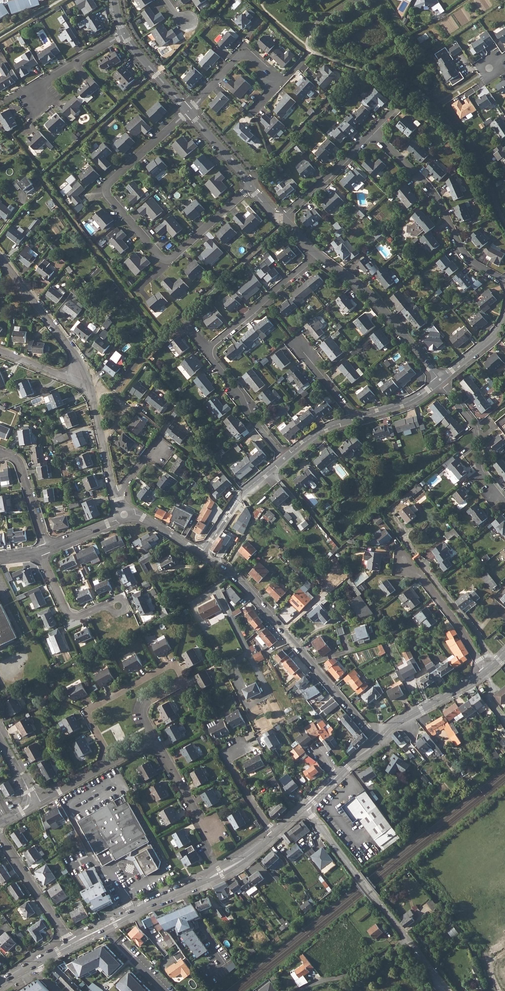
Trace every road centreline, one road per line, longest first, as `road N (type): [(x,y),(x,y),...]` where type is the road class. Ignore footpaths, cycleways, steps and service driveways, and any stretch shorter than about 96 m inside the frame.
road 1 (residential): [(203,554),(235,577),(380,740)]
road 2 (residential): [(113,763),(89,711),(169,666),(183,683),(144,707),(152,742)]
road 3 (tertiary): [(274,836),(237,866),(71,945)]
road 4 (residential): [(504,280),(462,252),(427,185),(372,132)]
road 5 (residential): [(440,380),(377,303),(317,255)]
road 6 (unclassified): [(303,809),(407,937)]
road 7 (residential): [(317,255),(207,350)]
road 8 (residential): [(504,503),(482,476),(475,429),(440,380)]
road 9 (residential): [(207,350),(284,459)]
road 10 (residential): [(406,567),(486,672)]
road 11 (residential): [(0,835),(71,945)]
road 12 (residential): [(284,459),(242,493),(203,554)]
road 13 (tertiary): [(486,672),(380,740)]
road 14 (residential): [(372,132),(282,220)]
road 15 (residential): [(116,495),(80,377)]
road 16 (residential): [(188,112),(240,57),(279,82)]
road 17 (residential): [(74,354),(0,258)]
road 18 (residential): [(299,990),(407,937)]
road 19 (residential): [(117,607),(78,618),(66,611),(39,552)]

